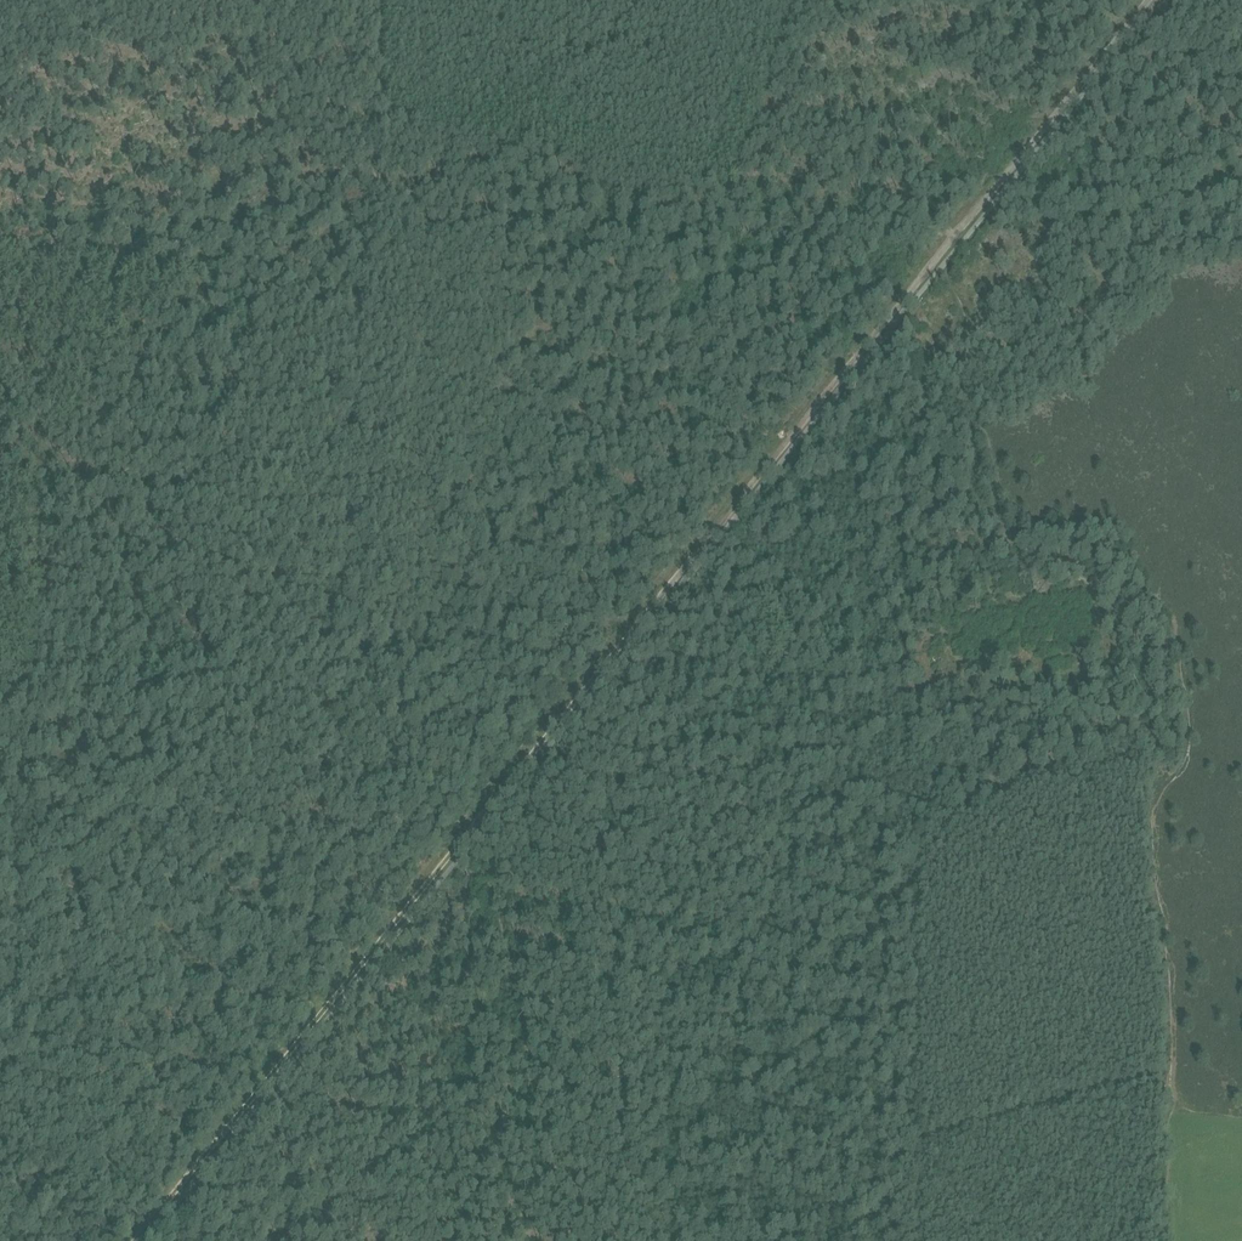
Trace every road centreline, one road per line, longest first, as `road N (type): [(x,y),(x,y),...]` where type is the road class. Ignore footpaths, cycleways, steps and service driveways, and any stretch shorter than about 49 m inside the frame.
road 1 (track): [(1141,0),(127,1240)]

